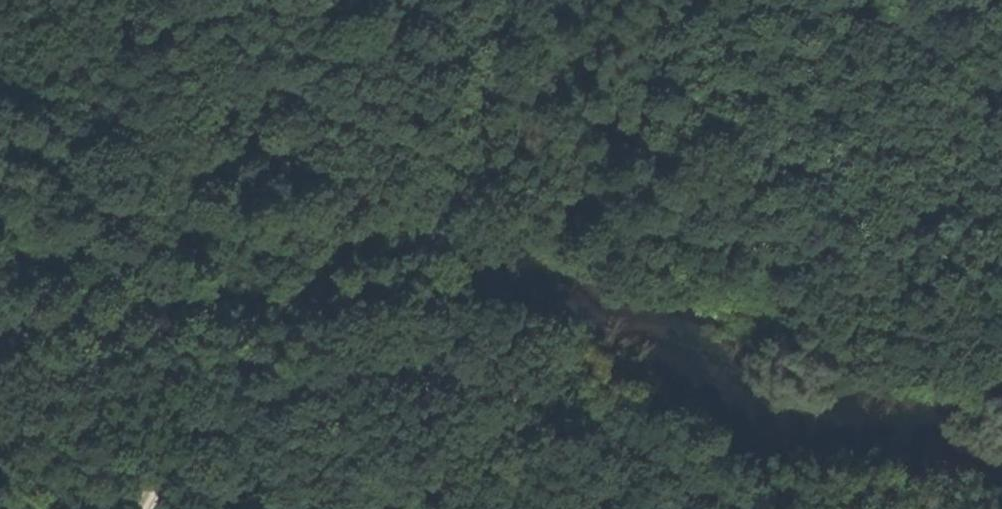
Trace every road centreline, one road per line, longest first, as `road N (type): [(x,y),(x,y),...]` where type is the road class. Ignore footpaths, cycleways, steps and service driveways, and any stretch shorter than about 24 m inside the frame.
road 1 (track): [(155,508),(198,439),(329,371),(448,370),(558,392),(757,508)]
road 2 (track): [(0,268),(90,310),(198,439)]
road 3 (track): [(1001,73),(889,0)]

